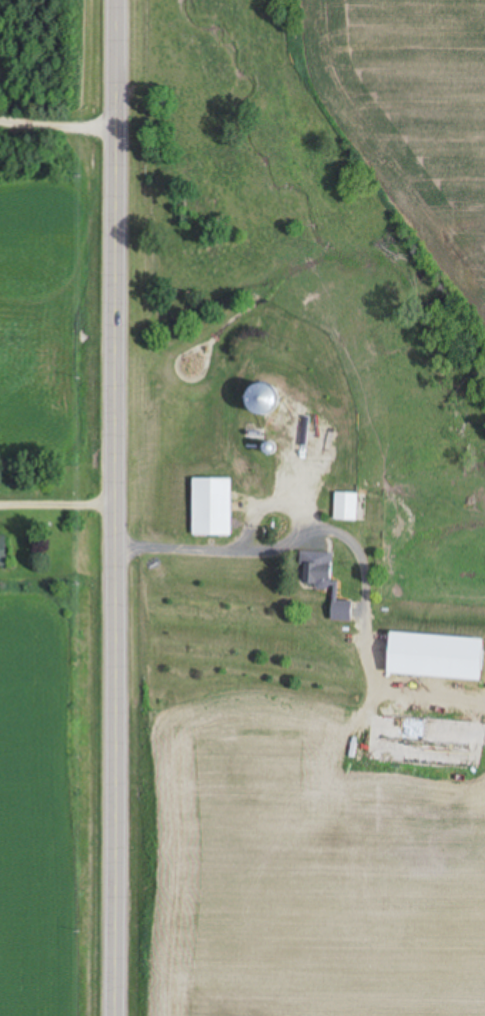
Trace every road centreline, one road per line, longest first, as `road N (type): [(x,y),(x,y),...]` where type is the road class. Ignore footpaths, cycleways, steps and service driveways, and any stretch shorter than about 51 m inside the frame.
road 1 (secondary): [(118,1015),(120,0)]

